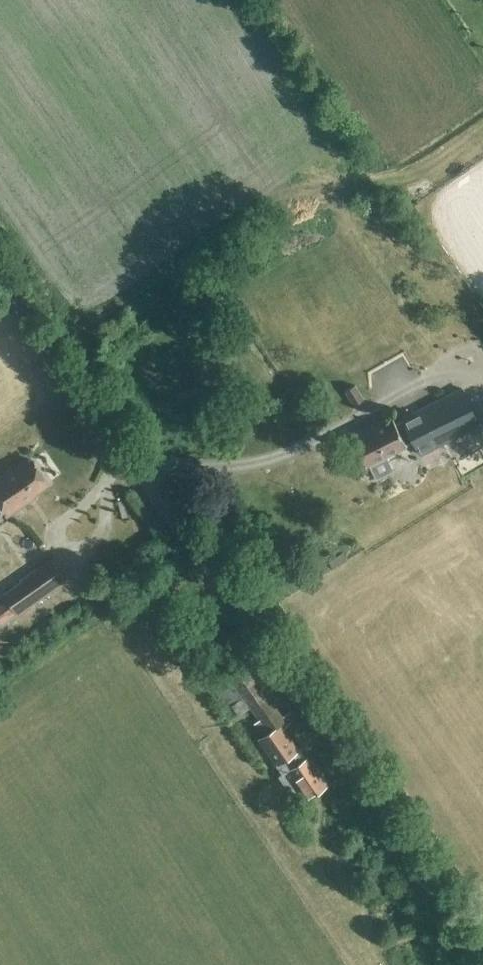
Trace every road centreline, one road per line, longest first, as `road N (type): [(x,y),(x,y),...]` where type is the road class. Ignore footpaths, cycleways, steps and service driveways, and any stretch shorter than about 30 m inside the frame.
road 1 (unclassified): [(482,963),(326,726),(240,619),(0,280)]

